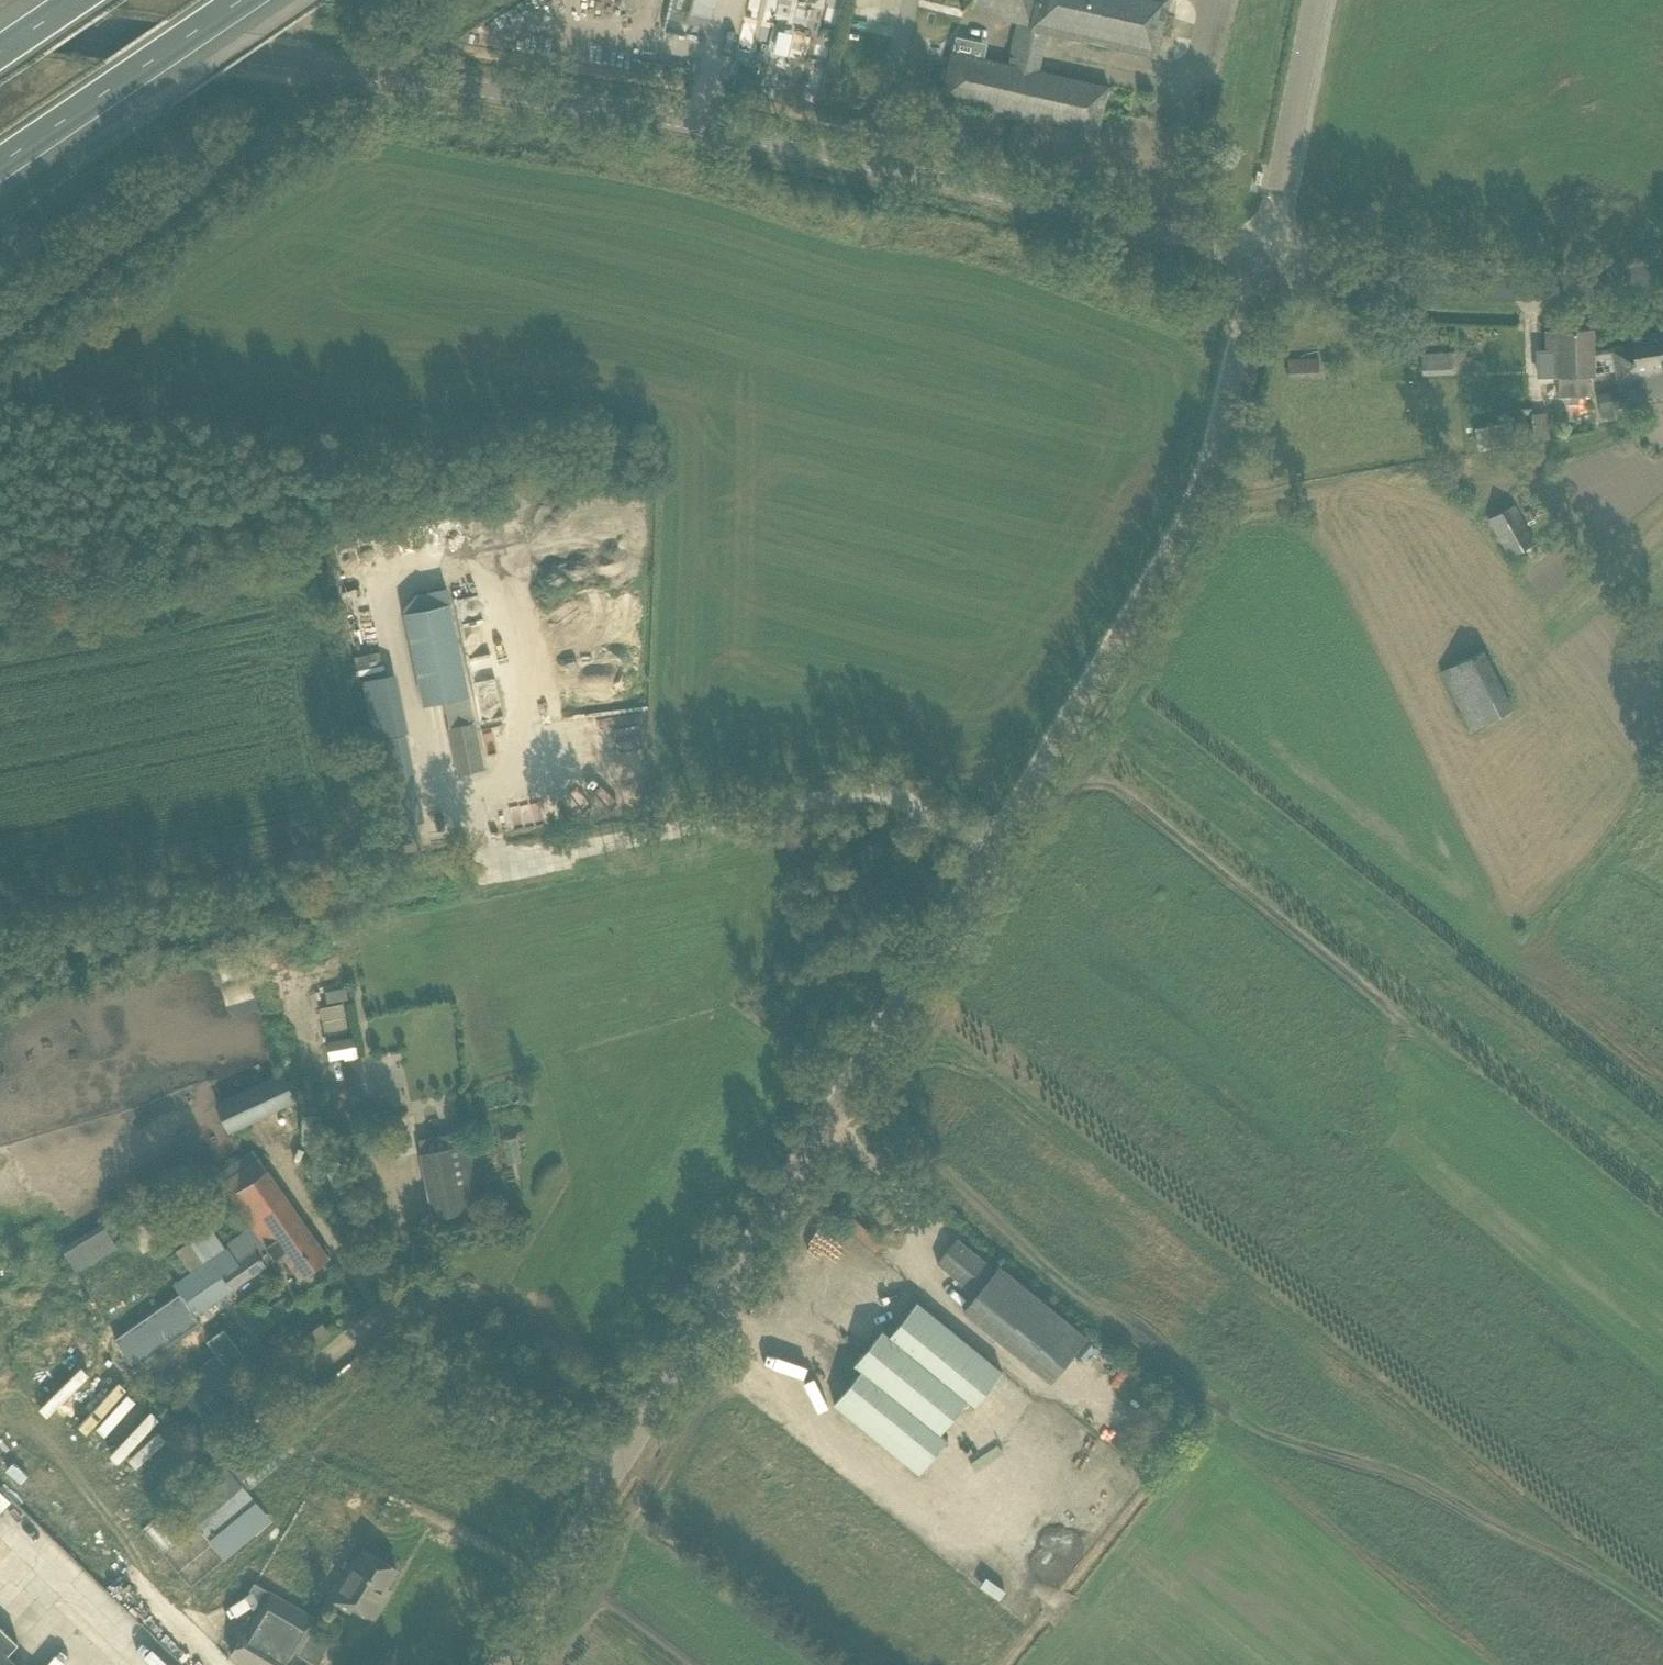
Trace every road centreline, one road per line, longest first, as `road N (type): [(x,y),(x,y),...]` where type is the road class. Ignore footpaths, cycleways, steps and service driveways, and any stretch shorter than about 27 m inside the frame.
road 1 (unclassified): [(504,1664),(1173,539),(1222,421),(1252,265)]
road 2 (unclassified): [(1252,265),(781,142),(589,103),(0,22)]
road 3 (unclassified): [(1252,265),(1421,290),(1519,290),(1662,271)]
road 4 (motorway): [(0,165),(243,0)]
road 5 (residential): [(1252,265),(1318,0)]

